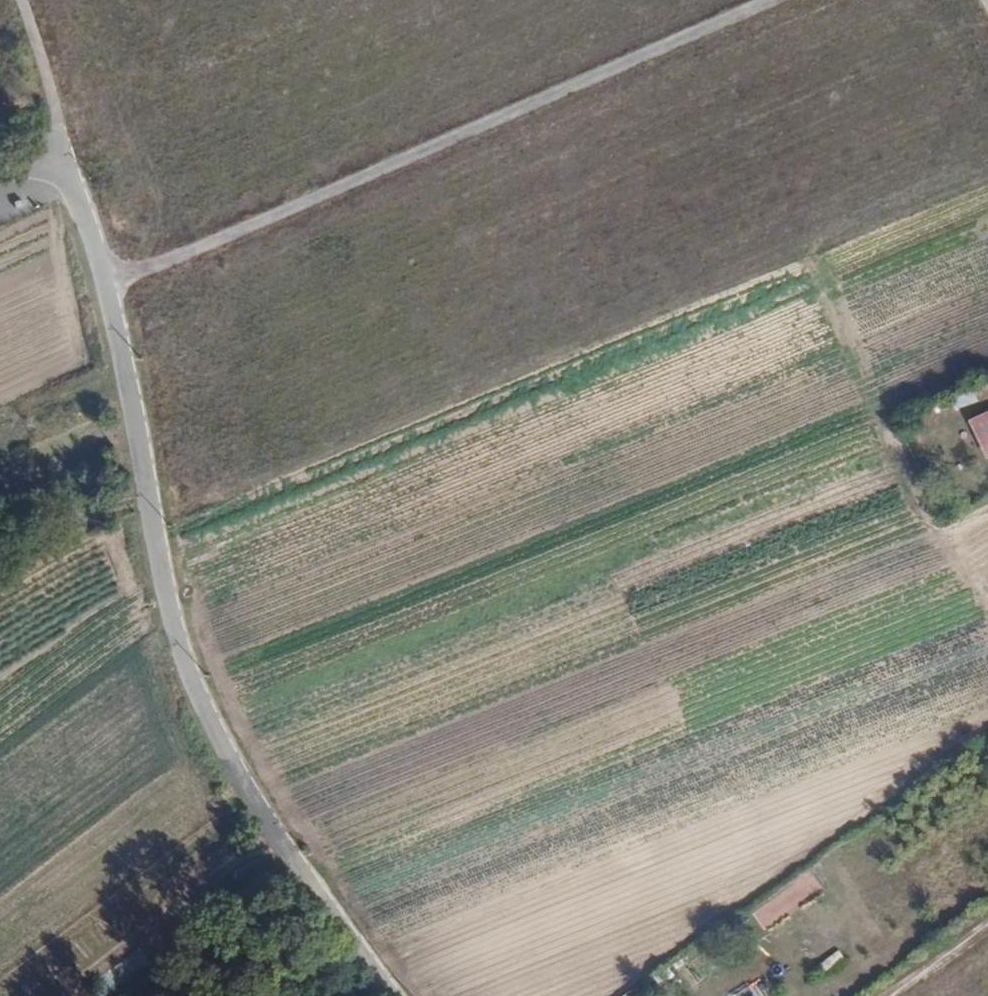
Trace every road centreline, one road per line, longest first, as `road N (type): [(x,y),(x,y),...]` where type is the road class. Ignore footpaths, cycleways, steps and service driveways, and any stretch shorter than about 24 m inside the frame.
road 1 (residential): [(108,286),(176,644),(214,727),(306,882),(394,995)]
road 2 (unclassified): [(108,286),(774,0)]
road 3 (residential): [(0,174),(44,167),(70,176),(108,286)]
road 4 (track): [(22,0),(52,96),(57,169)]
road 5 (track): [(987,915),(879,995)]

